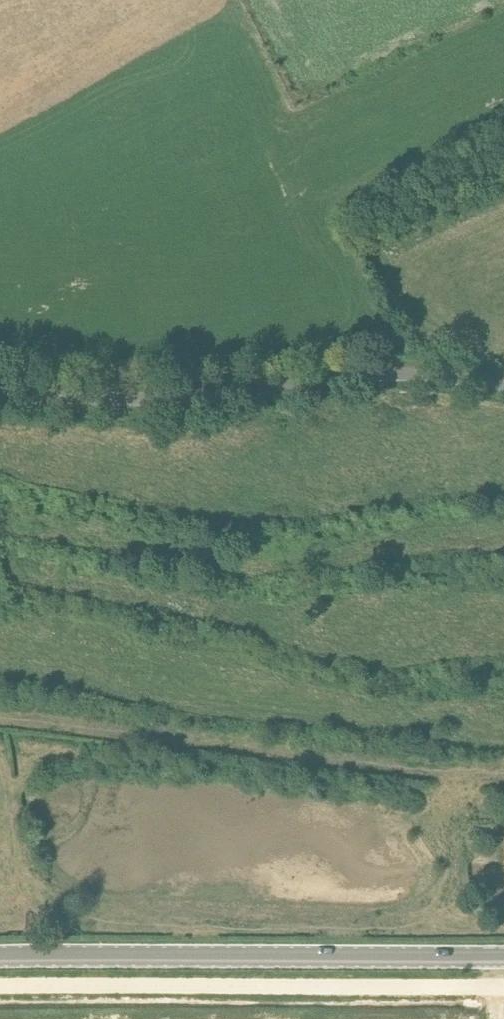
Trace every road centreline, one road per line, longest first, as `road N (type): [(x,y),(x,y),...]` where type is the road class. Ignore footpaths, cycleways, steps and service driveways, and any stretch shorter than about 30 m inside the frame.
road 1 (unclassified): [(503,385),(393,373),(146,398),(0,392)]
road 2 (tertiary): [(0,956),(503,955)]

